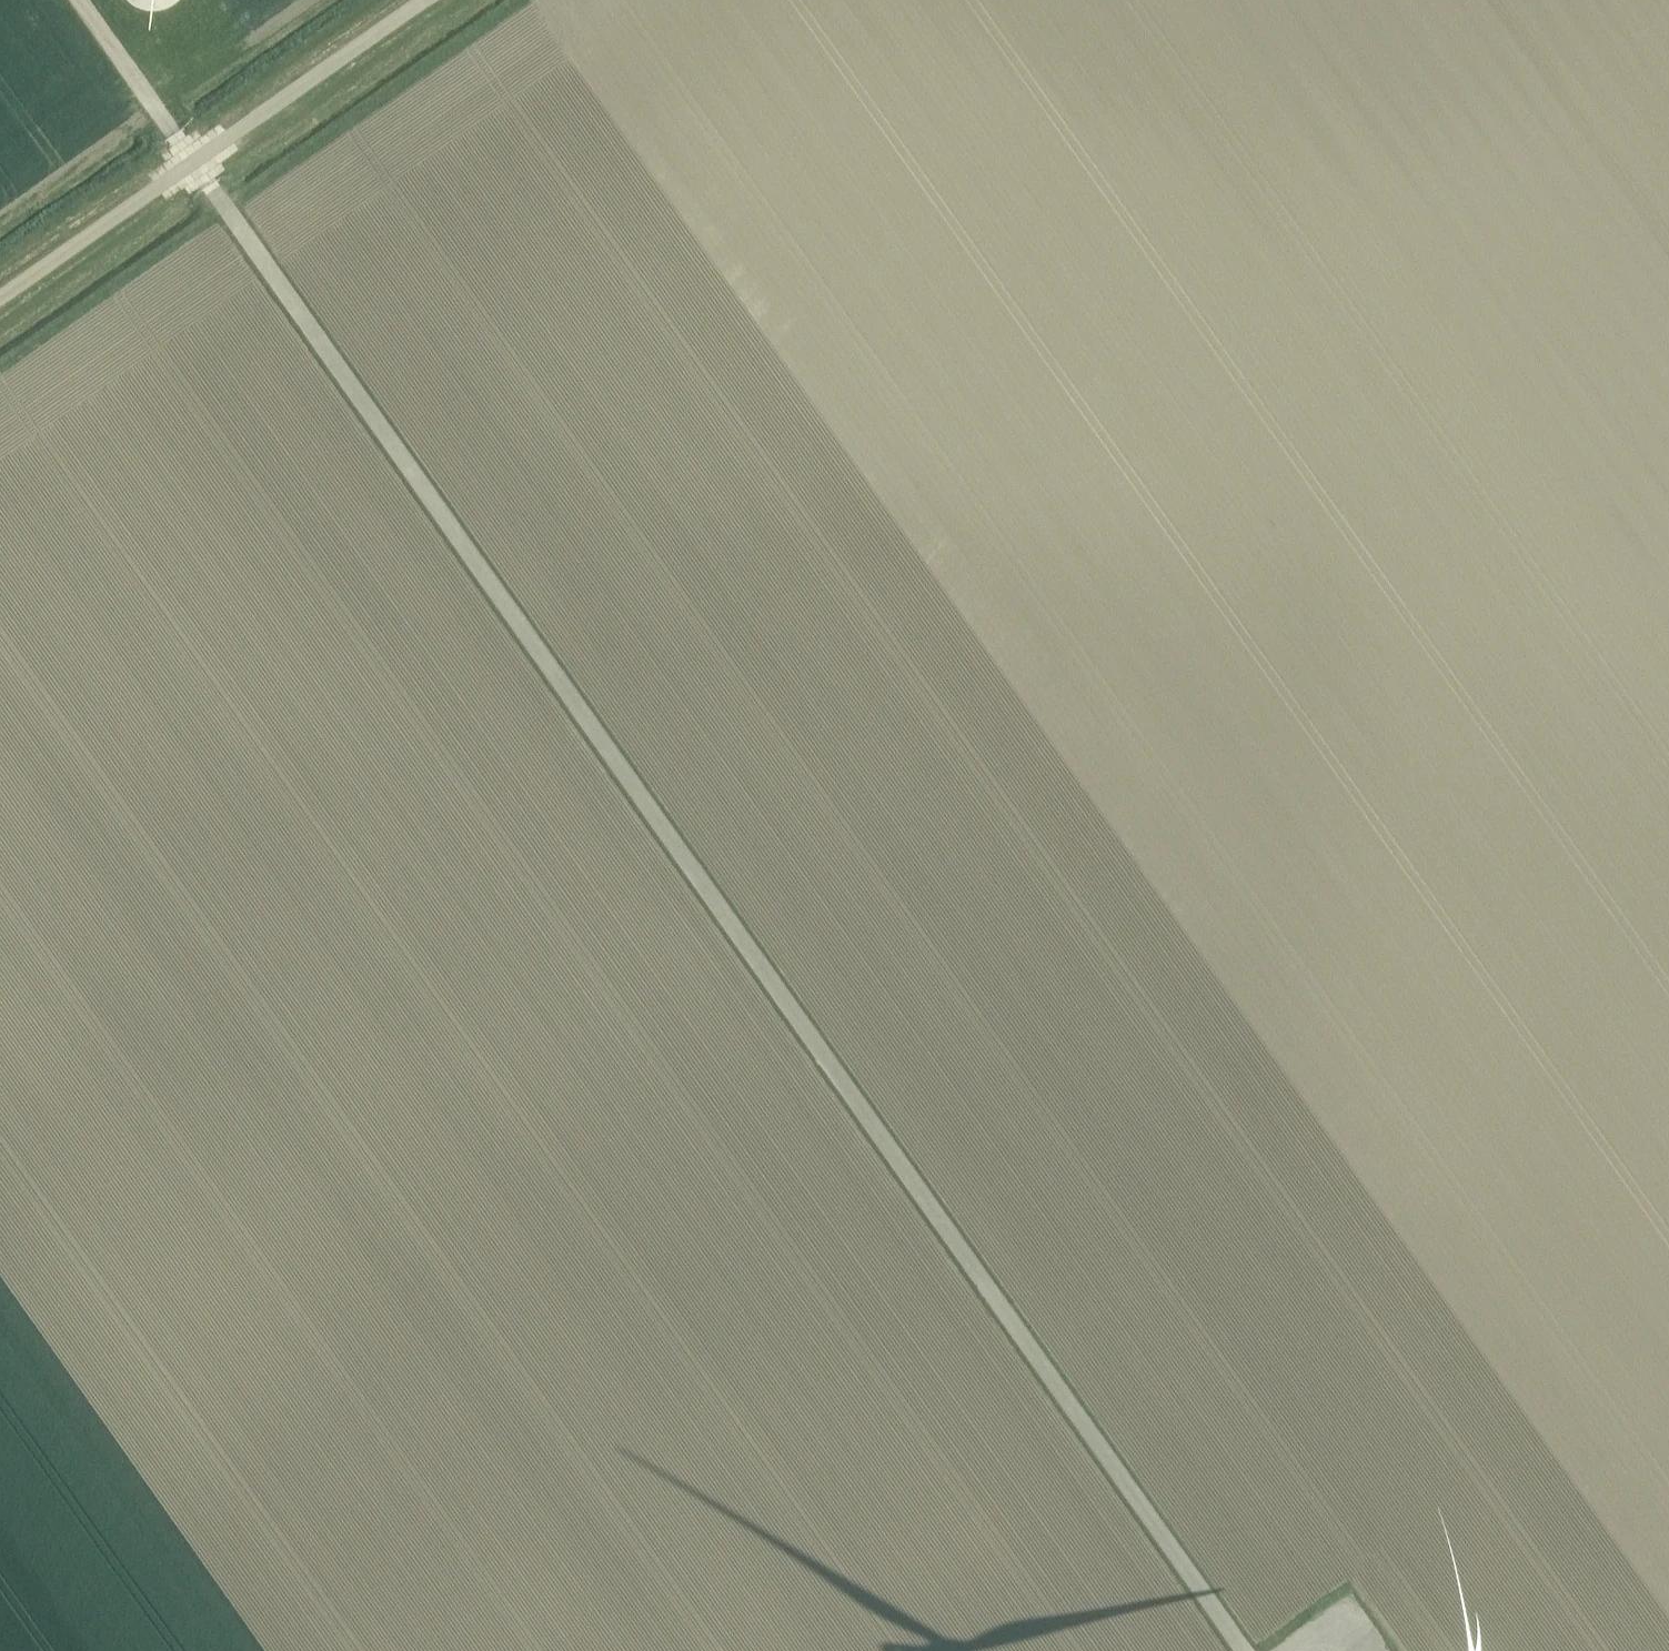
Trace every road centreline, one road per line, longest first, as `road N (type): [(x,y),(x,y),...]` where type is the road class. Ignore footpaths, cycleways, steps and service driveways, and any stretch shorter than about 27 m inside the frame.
road 1 (residential): [(0,298),(423,0)]

